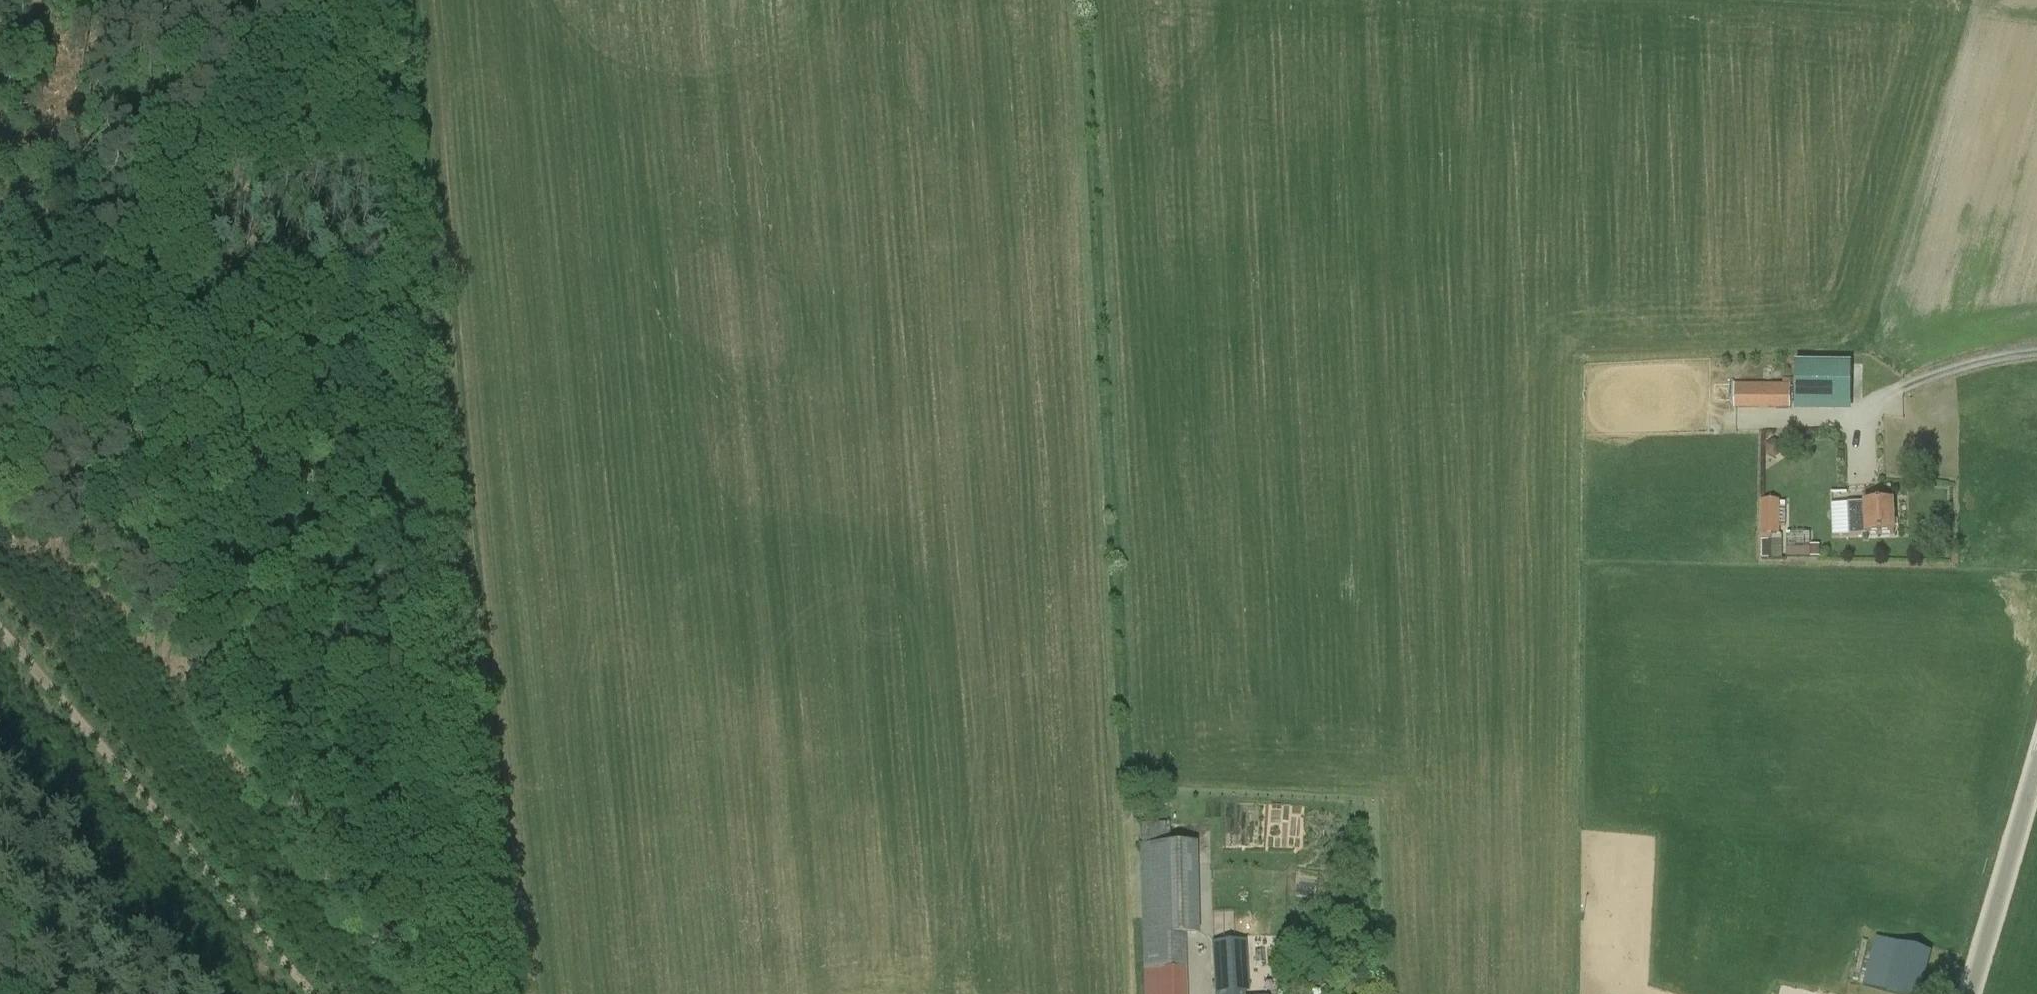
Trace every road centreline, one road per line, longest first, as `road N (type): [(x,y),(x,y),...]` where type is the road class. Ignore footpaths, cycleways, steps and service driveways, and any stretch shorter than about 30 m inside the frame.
road 1 (unclassified): [(2036,764),(1969,993)]

